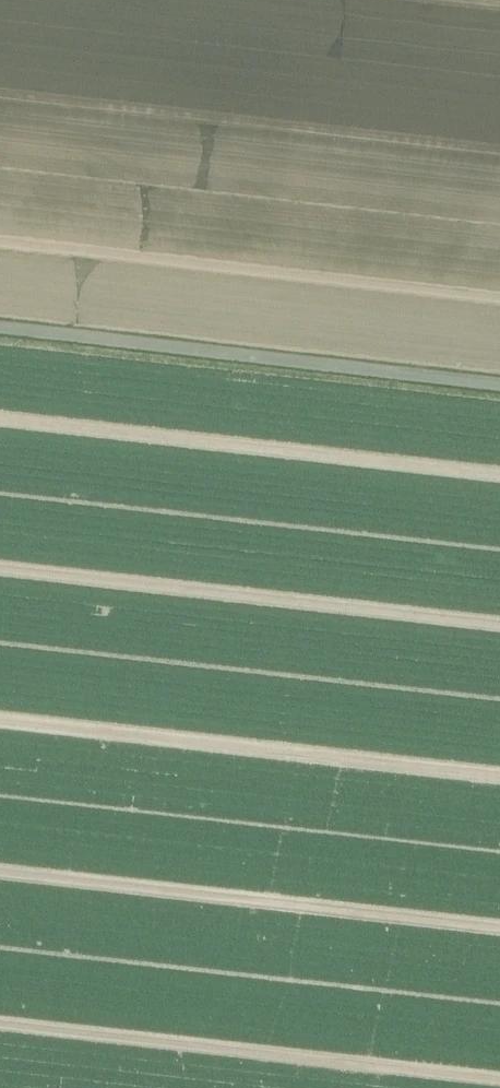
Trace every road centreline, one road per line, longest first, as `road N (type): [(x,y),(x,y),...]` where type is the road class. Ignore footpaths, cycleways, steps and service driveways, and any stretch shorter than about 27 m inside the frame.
road 1 (track): [(499,373),(0,327)]

